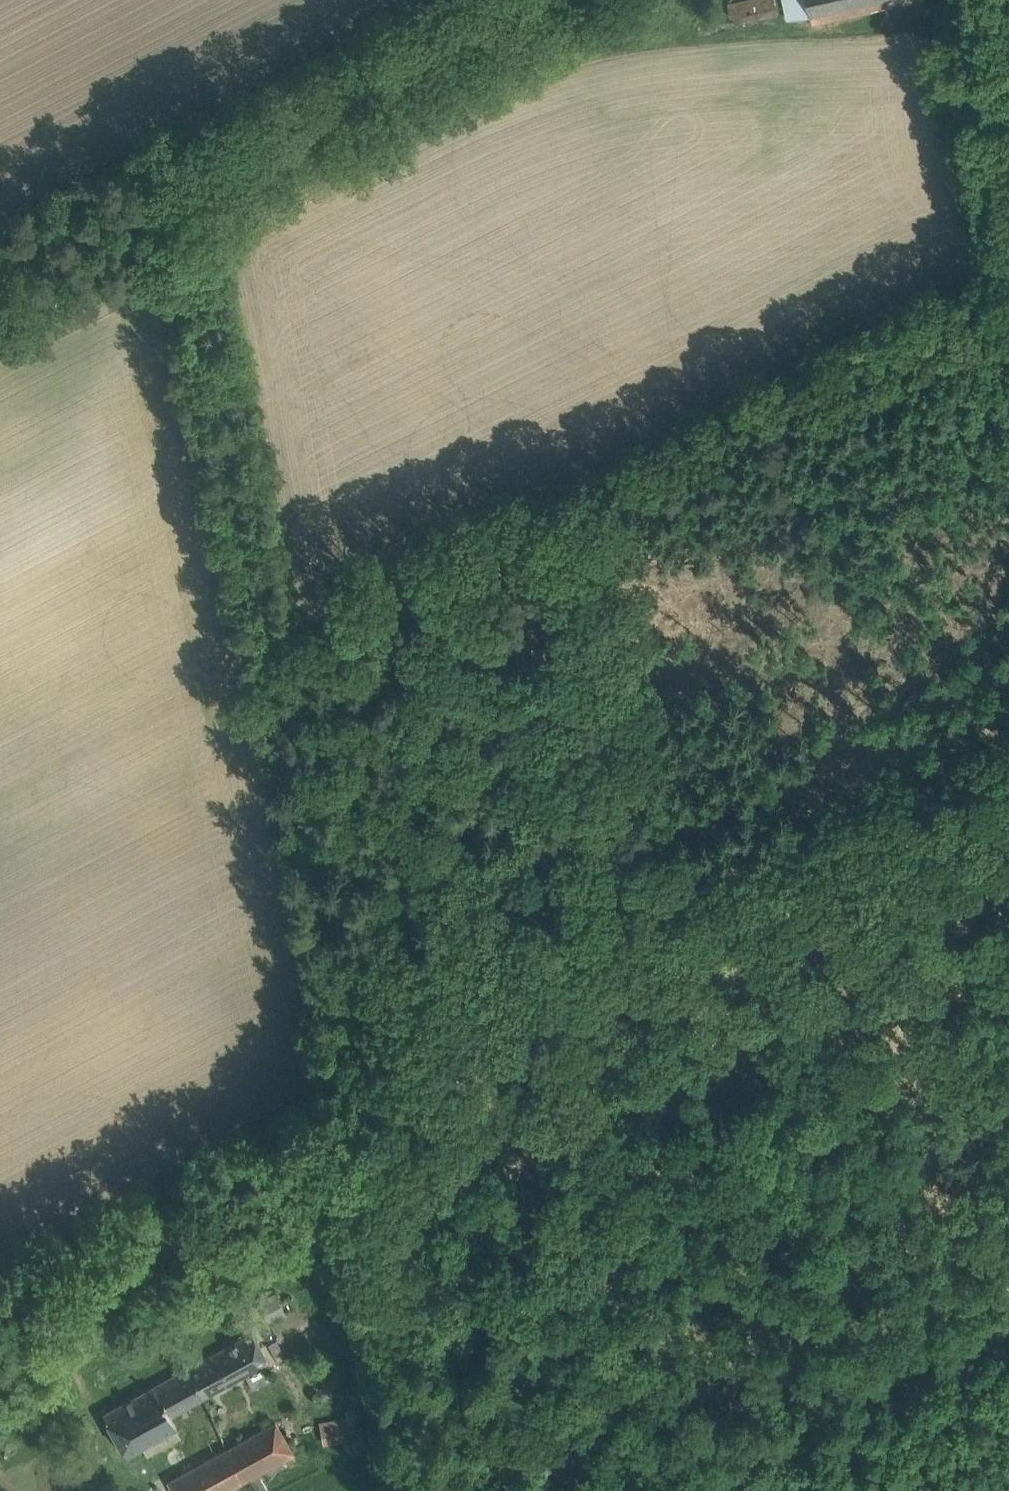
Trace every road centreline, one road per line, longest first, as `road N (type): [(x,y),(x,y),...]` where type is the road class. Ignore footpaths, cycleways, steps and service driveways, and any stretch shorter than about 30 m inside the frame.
road 1 (track): [(367,1132),(168,240),(184,183),(524,0)]
road 2 (track): [(1008,791),(356,1142),(0,1318)]
road 3 (track): [(433,1490),(356,1142)]

